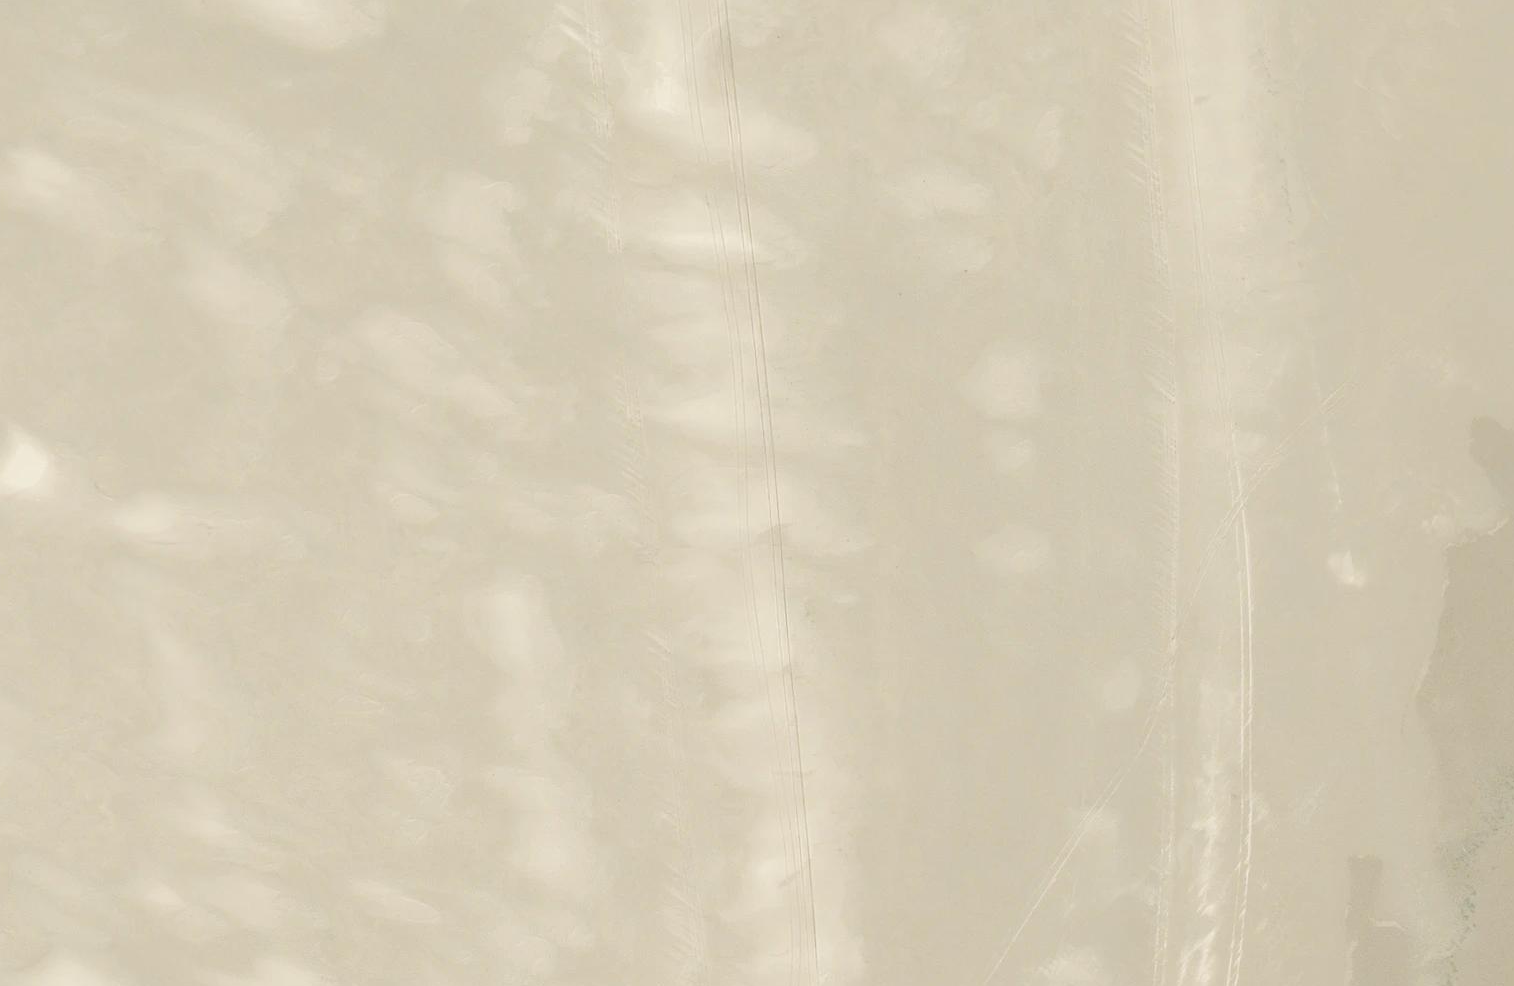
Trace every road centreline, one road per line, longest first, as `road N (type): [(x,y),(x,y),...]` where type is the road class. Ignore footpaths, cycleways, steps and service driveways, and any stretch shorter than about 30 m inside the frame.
road 1 (track): [(1225,985),(1312,0)]

